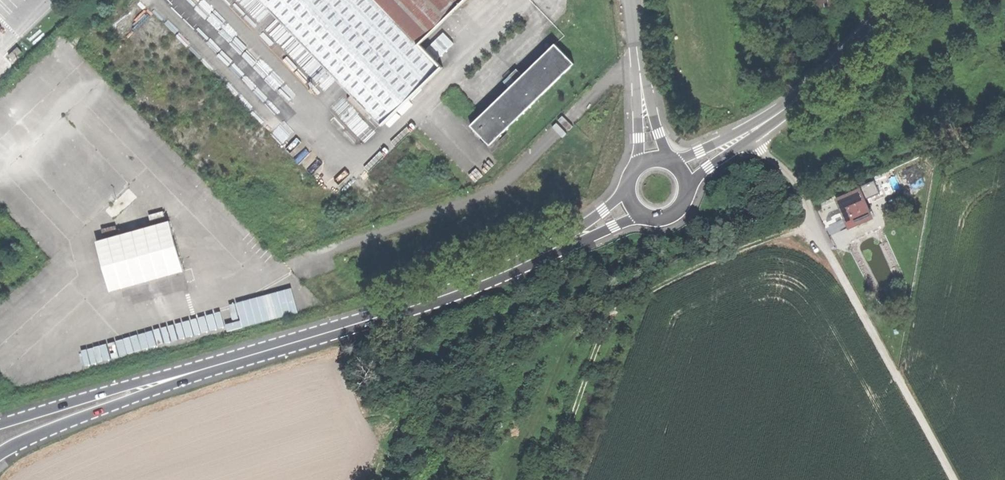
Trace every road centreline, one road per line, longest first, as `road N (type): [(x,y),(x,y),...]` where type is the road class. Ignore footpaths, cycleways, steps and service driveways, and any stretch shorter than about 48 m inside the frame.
road 1 (secondary): [(533,258),(252,354)]
road 2 (track): [(813,221),(953,479)]
road 3 (secondary): [(0,454),(252,354)]
road 4 (secondary): [(252,354),(0,423)]
road 5 (track): [(604,310),(813,221)]
road 6 (secondary): [(897,0),(754,131)]
road 7 (secondary): [(533,258),(647,216)]

